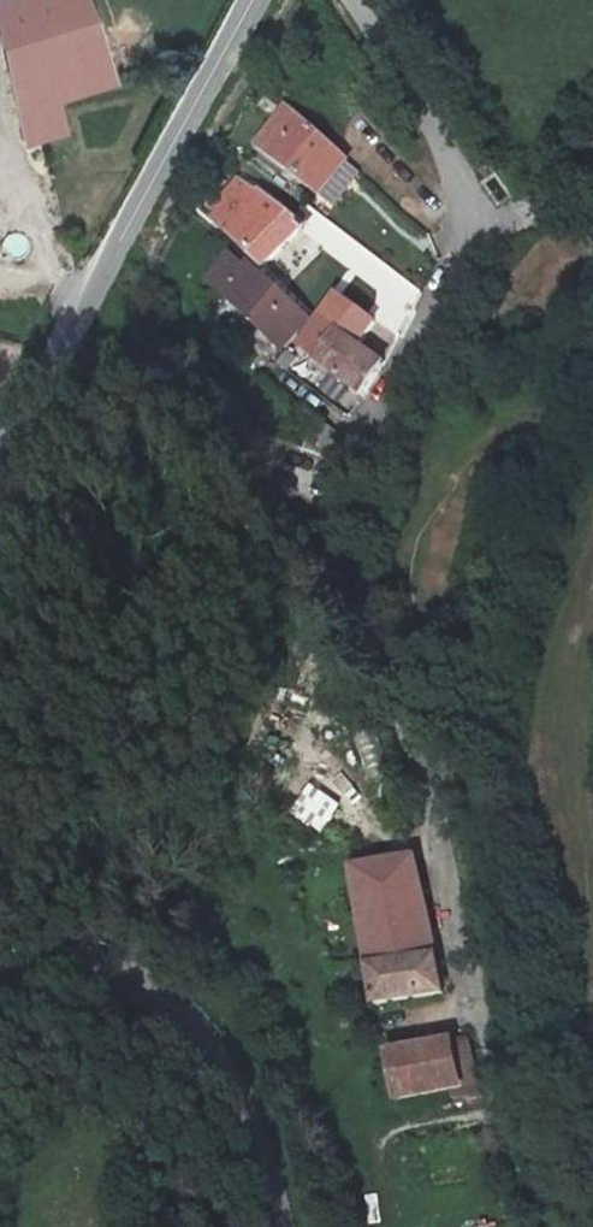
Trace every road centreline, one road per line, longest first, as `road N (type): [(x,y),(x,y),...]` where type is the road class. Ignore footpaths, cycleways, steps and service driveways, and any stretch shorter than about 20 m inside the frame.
road 1 (track): [(326,484),(324,540),(412,743),(505,1093)]
road 2 (residential): [(355,0),(458,174),(472,224),(429,317),(326,484)]
road 3 (unclassified): [(252,0),(0,455)]
road 4 (unclassified): [(0,977),(69,958),(126,972),(199,1029),(239,1094),(281,1226)]

